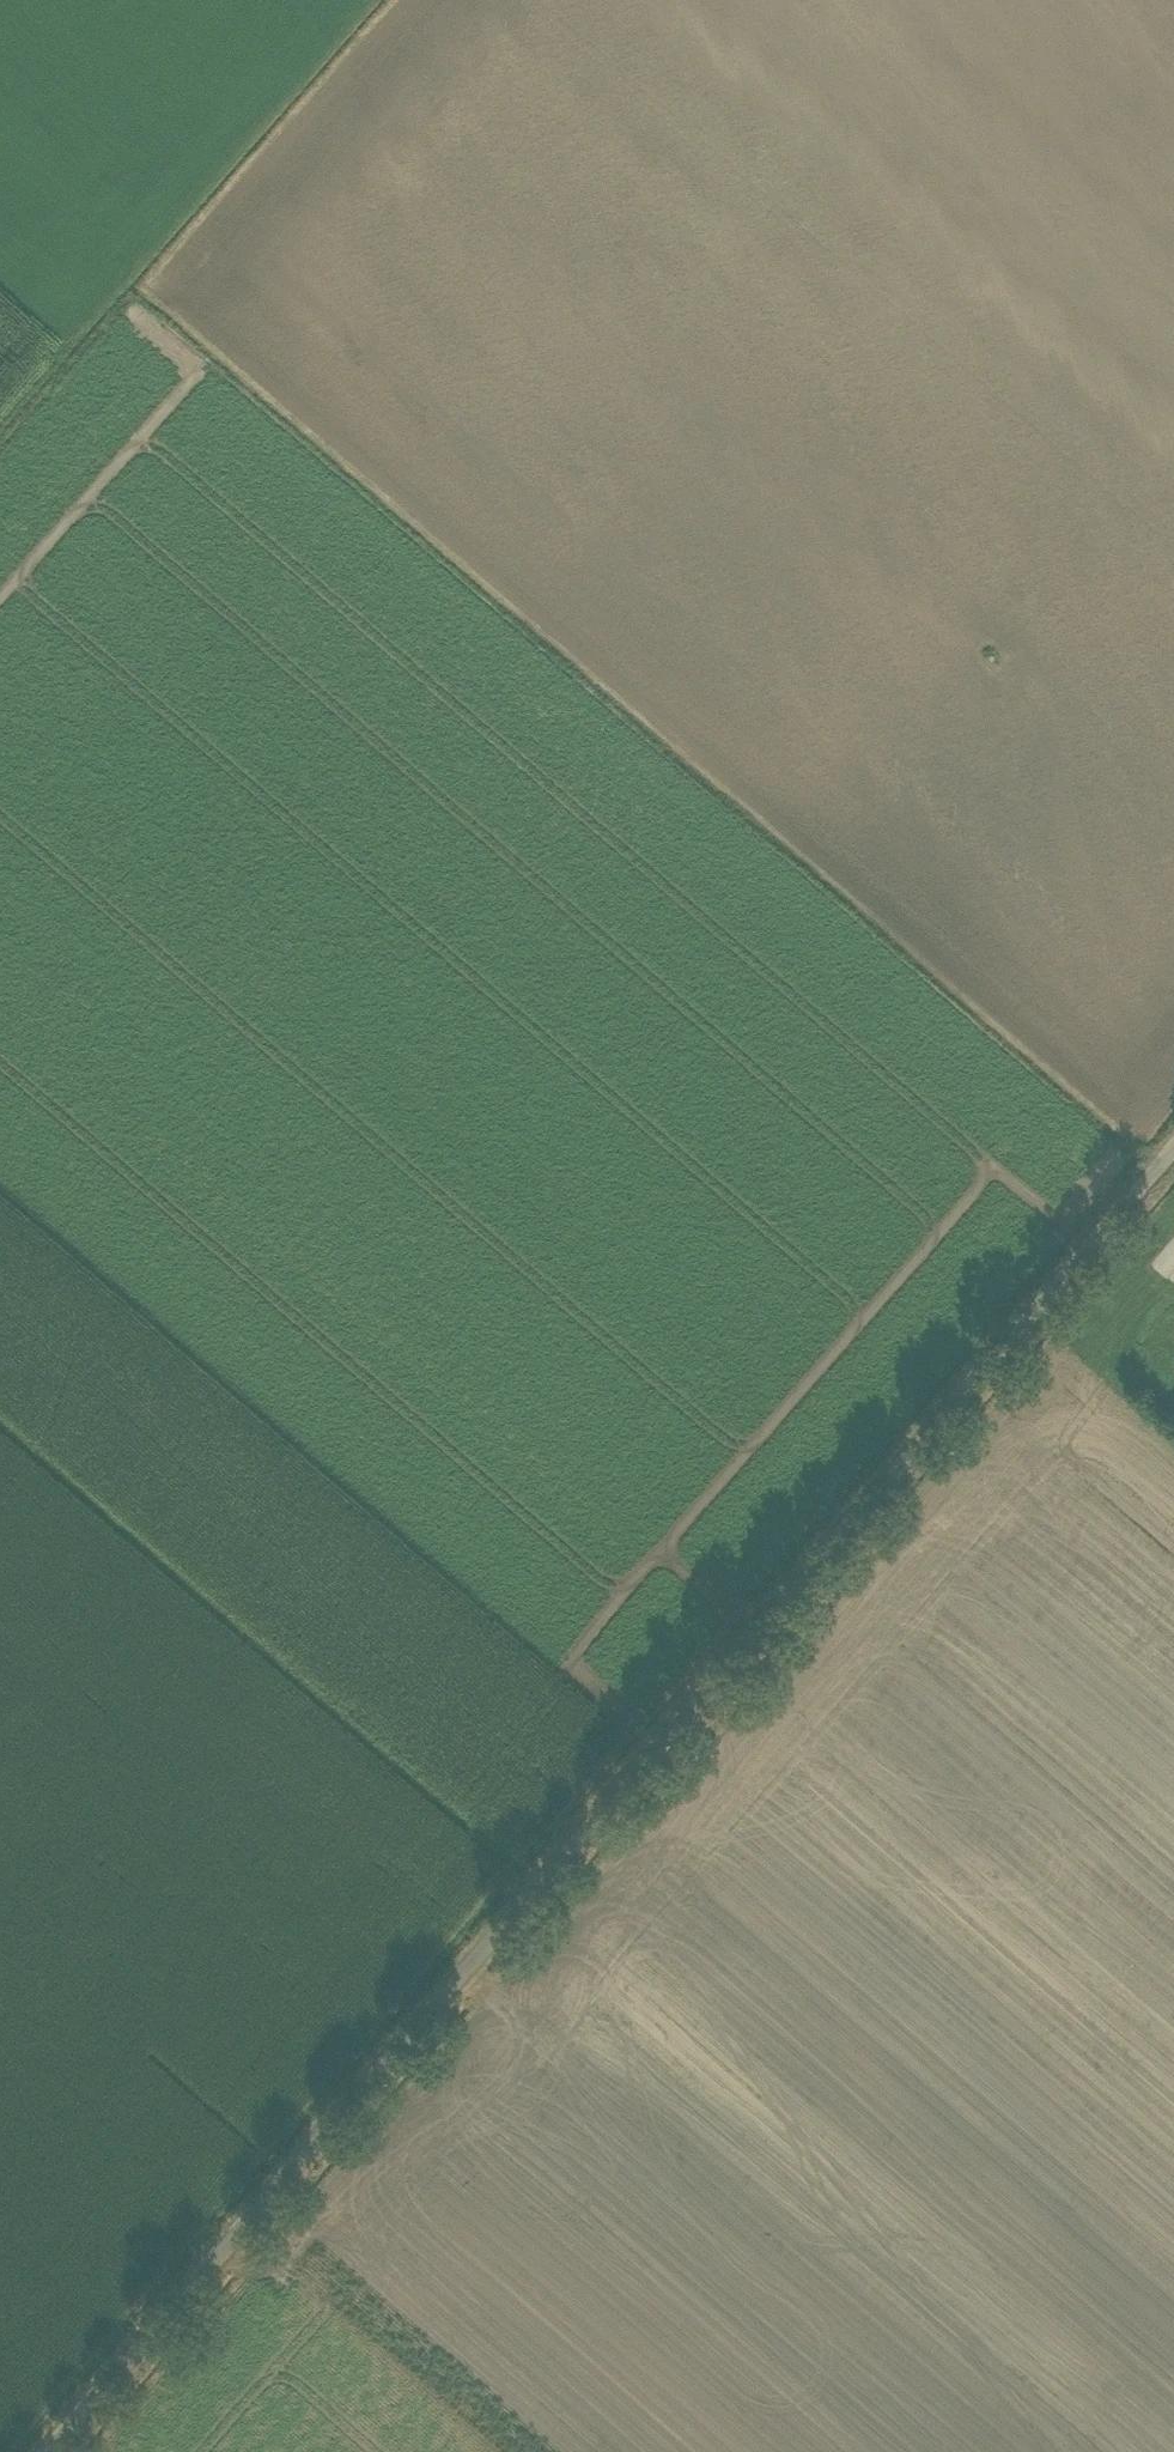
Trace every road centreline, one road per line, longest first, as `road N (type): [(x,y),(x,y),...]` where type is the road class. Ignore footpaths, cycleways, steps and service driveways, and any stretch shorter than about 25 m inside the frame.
road 1 (unclassified): [(52,2451),(1173,1154)]

